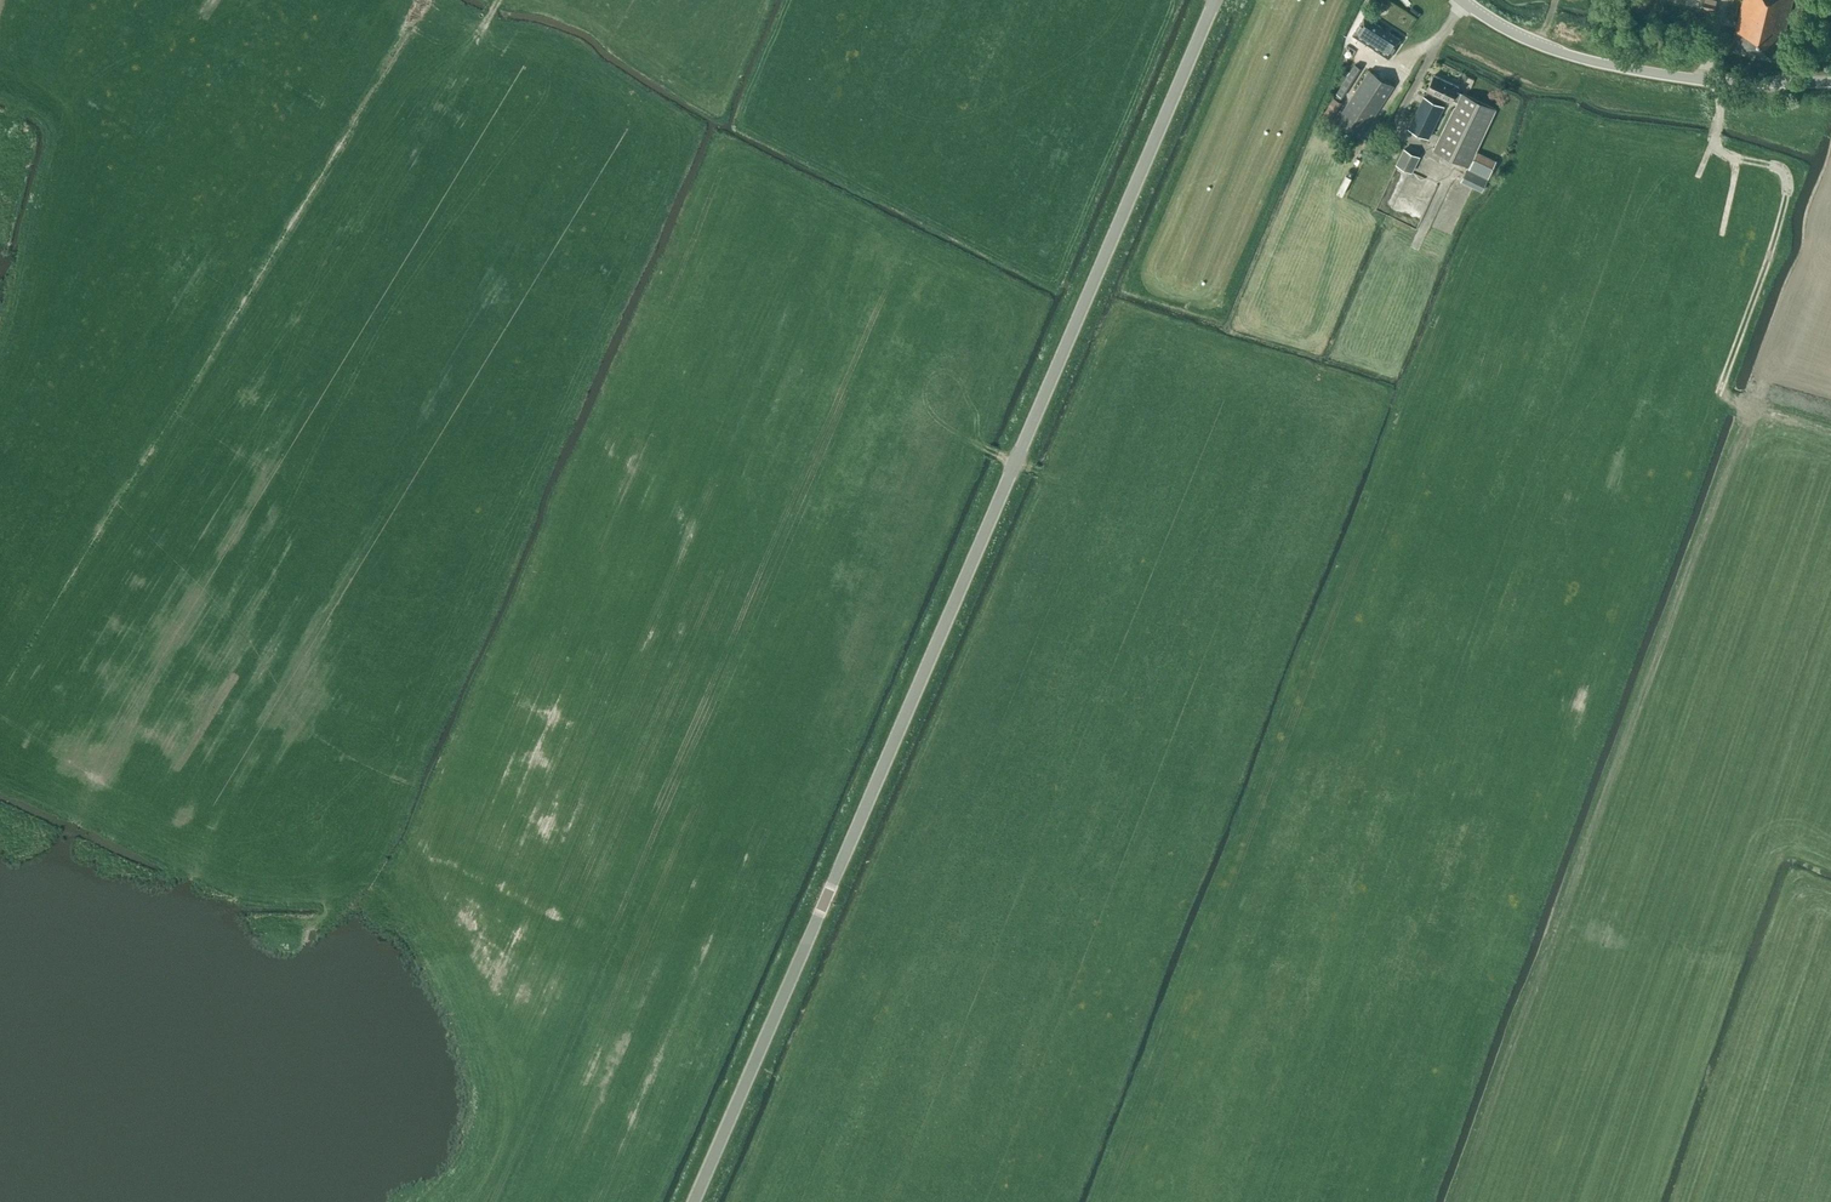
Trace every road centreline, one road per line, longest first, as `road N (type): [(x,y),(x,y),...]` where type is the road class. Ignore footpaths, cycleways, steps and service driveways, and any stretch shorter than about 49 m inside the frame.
road 1 (tertiary): [(696,1201),(1217,0)]
road 2 (tertiary): [(1830,82),(1620,68),(1524,37),(1460,0)]

